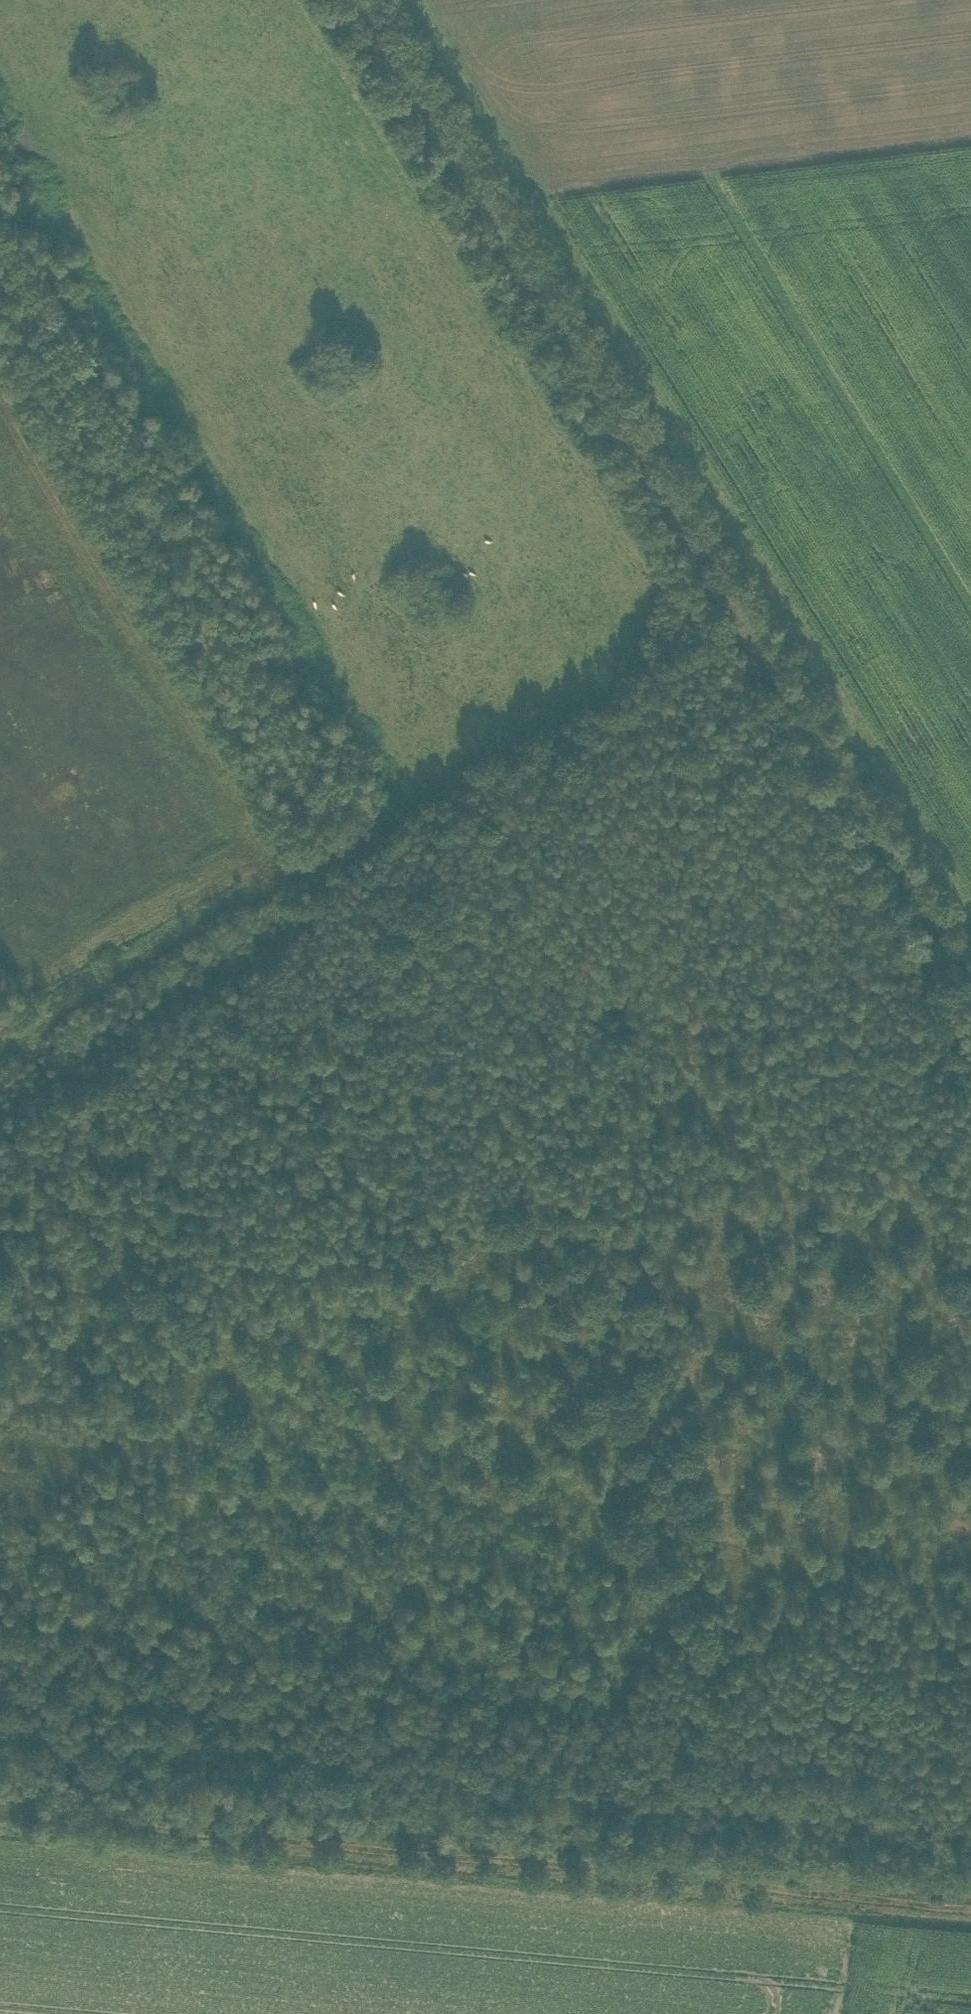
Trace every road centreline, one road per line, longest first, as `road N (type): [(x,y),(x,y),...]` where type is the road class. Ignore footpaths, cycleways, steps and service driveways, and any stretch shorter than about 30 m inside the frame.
road 1 (track): [(0,1823),(970,1919)]

